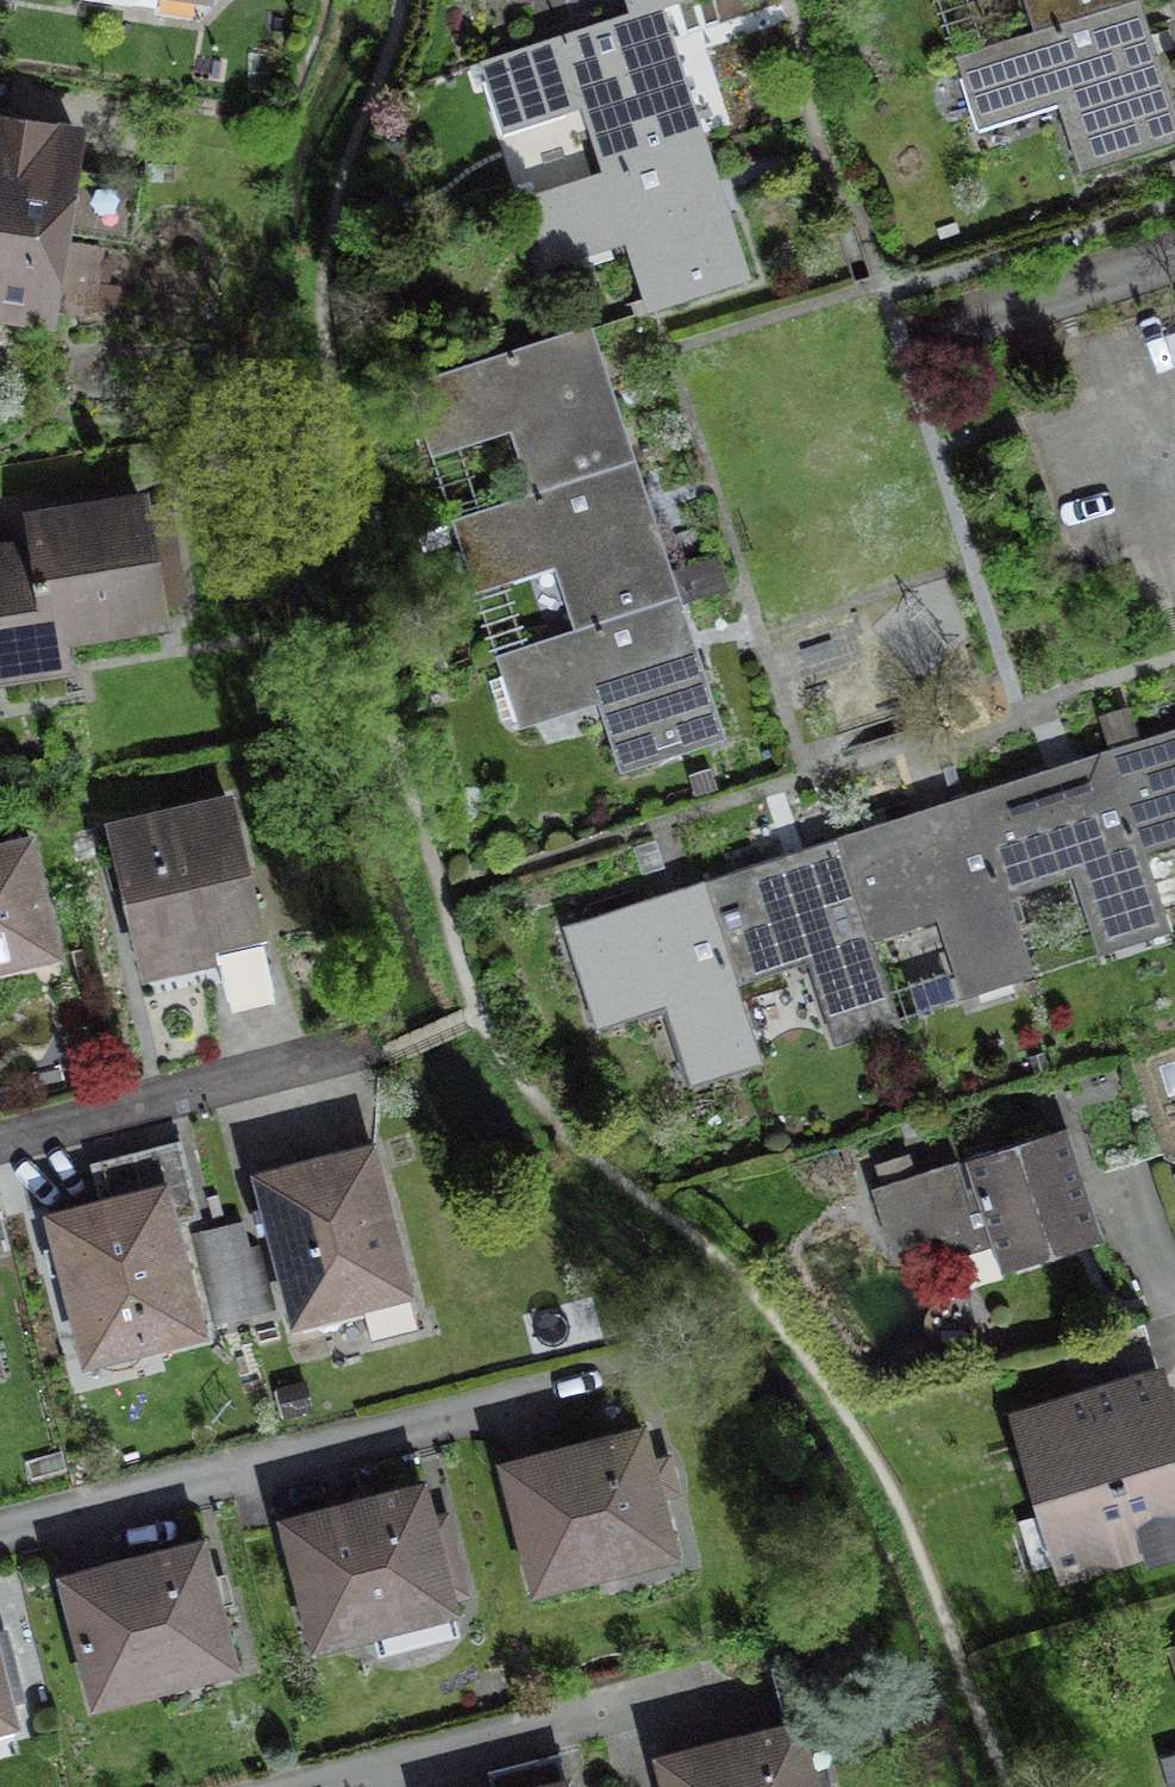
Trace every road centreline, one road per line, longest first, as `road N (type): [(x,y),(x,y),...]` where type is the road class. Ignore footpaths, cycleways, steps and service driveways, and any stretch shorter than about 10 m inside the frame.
road 1 (residential): [(0,1553),(588,1403)]
road 2 (residential): [(342,1786),(734,1697)]
road 3 (residential): [(0,1142),(390,1056)]

